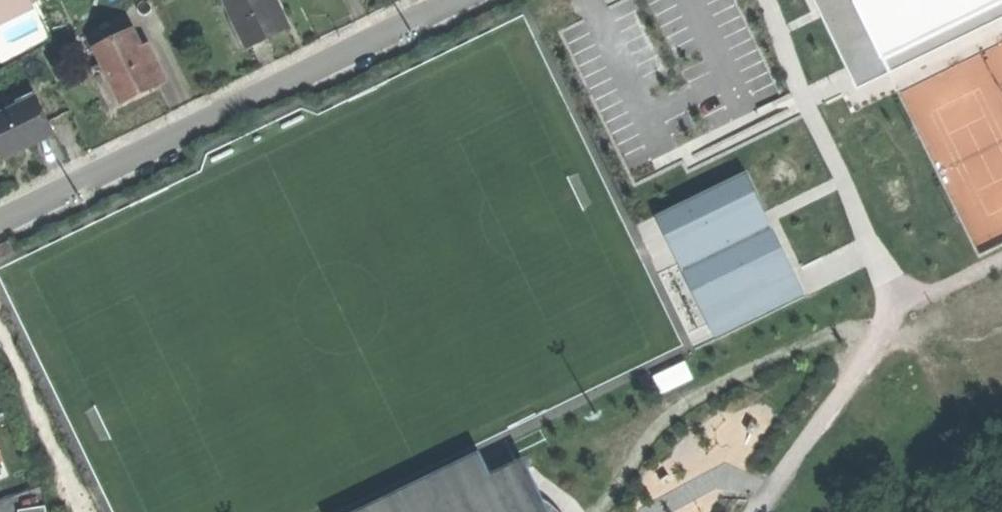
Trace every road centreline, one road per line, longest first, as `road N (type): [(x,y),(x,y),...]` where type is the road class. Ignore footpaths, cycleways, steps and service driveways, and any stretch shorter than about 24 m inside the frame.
road 1 (residential): [(0,217),(443,0)]

